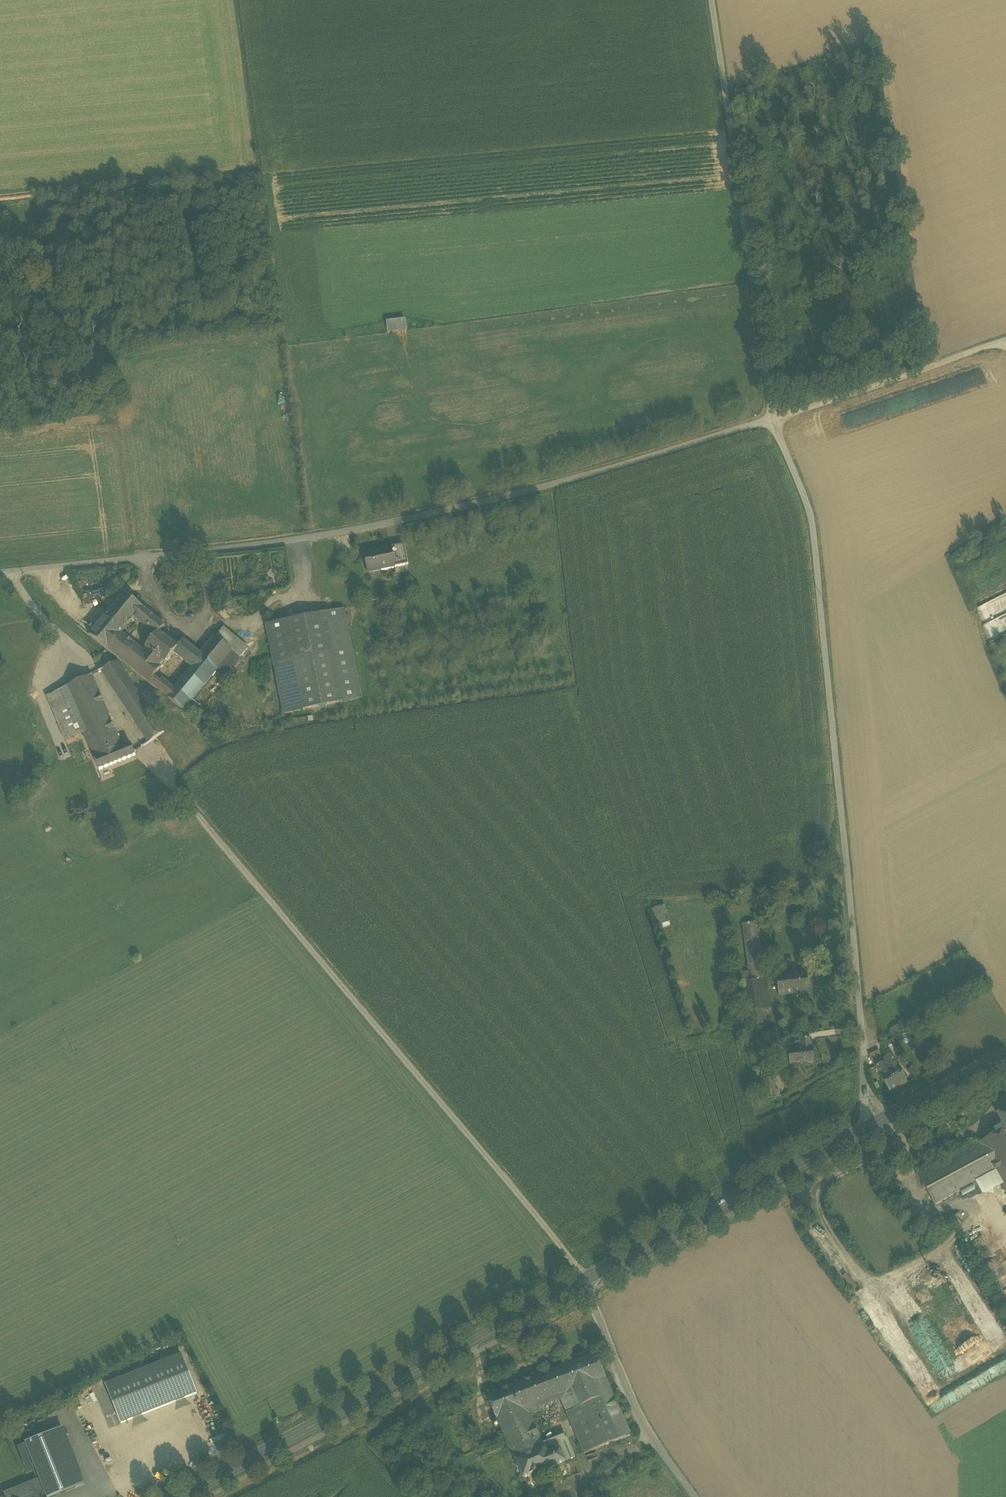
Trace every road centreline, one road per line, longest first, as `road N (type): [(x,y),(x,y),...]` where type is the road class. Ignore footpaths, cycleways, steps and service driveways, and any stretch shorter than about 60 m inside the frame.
road 1 (unclassified): [(0,574),(359,530),(771,423)]
road 2 (unclassified): [(771,423),(812,522),(869,1106),(877,1124)]
road 3 (primary): [(582,1281),(181,1496)]
road 4 (unclassified): [(712,0),(771,423)]
road 5 (primary): [(877,1124),(582,1281)]
road 6 (track): [(1005,342),(771,423)]
road 7 (unclassified): [(582,1281),(648,1433),(694,1496)]
road 8 (primary): [(1005,1053),(877,1124)]
road 9 (track): [(364,1439),(433,1397),(480,1380)]
road 10 (track): [(479,1367),(597,1317)]

